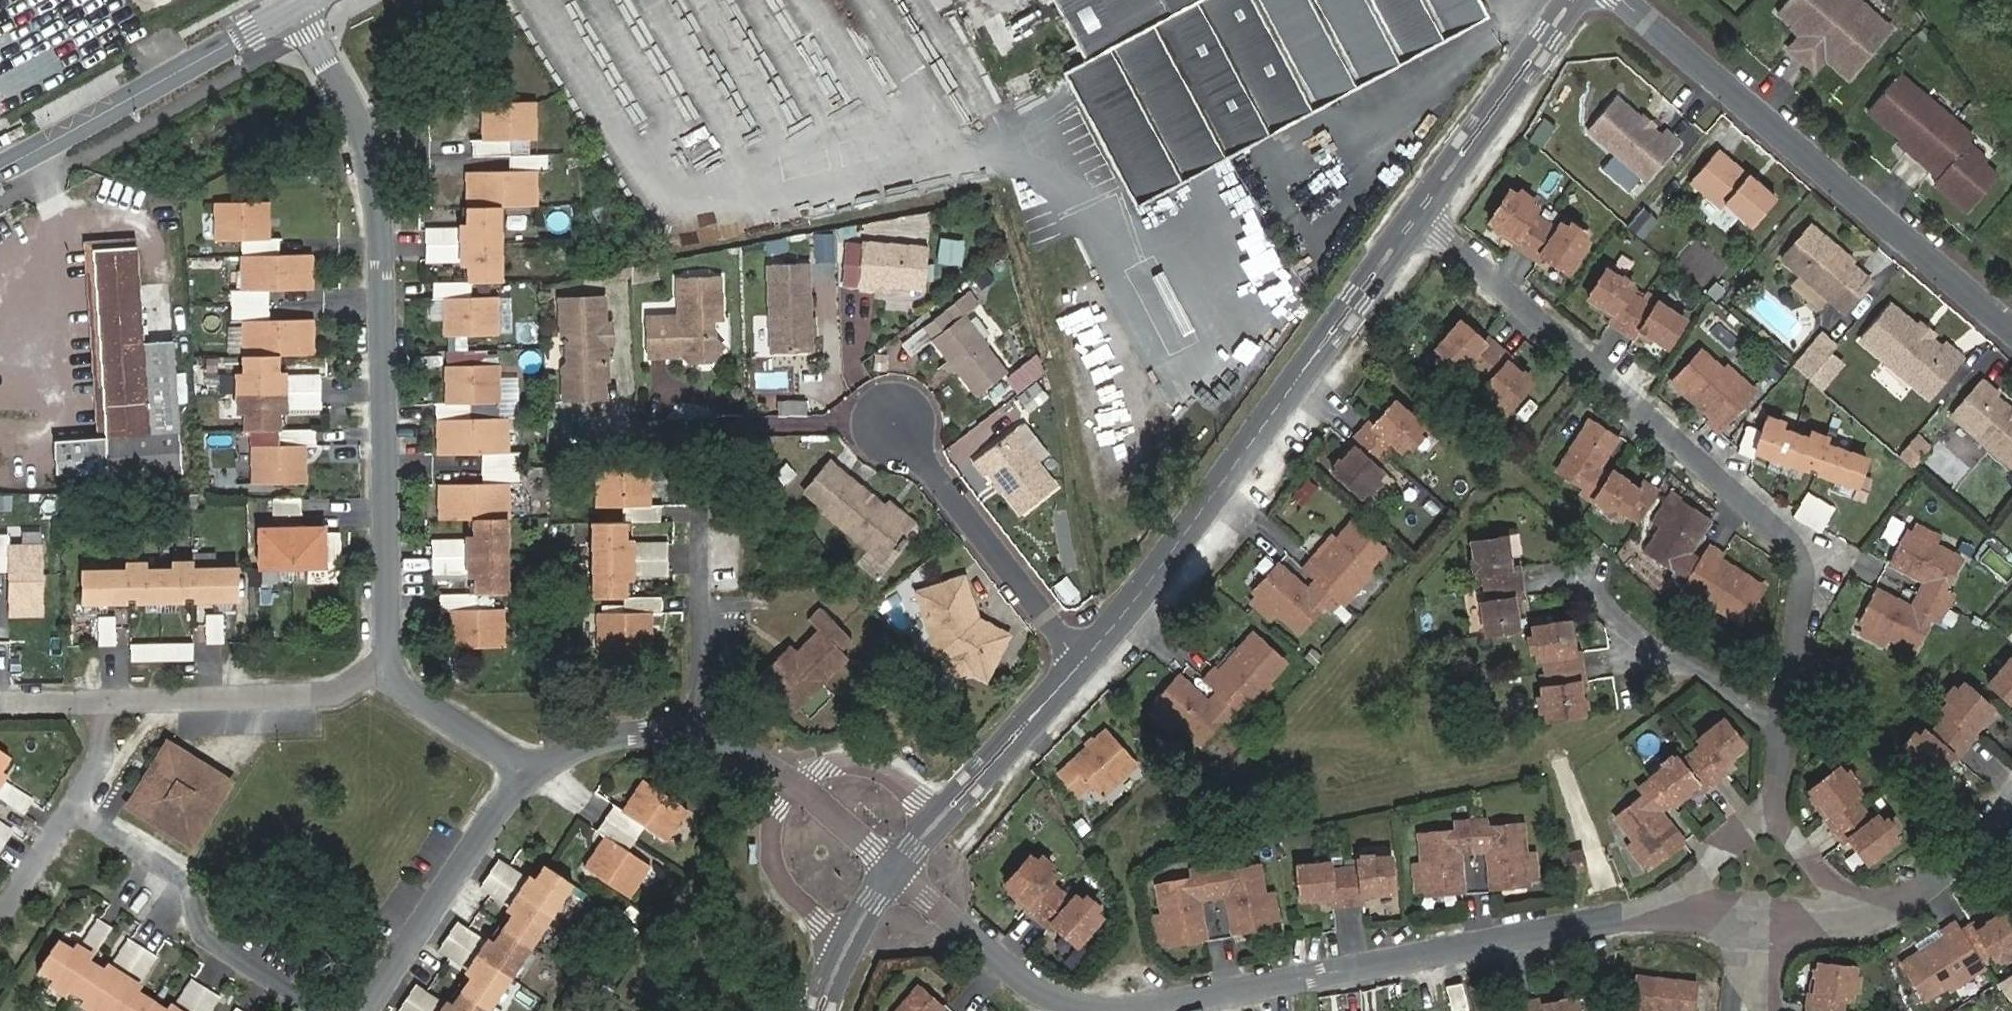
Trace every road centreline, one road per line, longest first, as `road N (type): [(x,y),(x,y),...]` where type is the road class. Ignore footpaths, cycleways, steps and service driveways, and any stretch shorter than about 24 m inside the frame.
road 1 (residential): [(896,868),(1035,990),(1099,1010),(1638,917),(1683,900)]
road 2 (residential): [(1419,214),(1786,526),(1805,563),(1778,730)]
road 3 (residential): [(294,2),(359,121),(370,195),(381,659)]
road 4 (residential): [(1419,214),(1083,662)]
road 5 (residential): [(1623,0),(2011,332)]
road 6 (residential): [(533,770),(631,736),(696,732),(795,786),(896,868)]
road 7 (primary): [(0,166),(294,2)]
road 8 (residential): [(323,1010),(211,943),(172,874),(72,811)]
road 9 (residential): [(1083,662),(897,421)]
road 10 (residential): [(96,700),(320,693),(359,682),(381,659)]
road 11 (residential): [(367,1010),(489,822),(533,770)]
road 12 (residential): [(1083,662),(896,868)]
road 13 (residential): [(1598,559),(1598,602),(1667,661),(1706,672),(1778,730)]
road 14 (residential): [(1571,0),(1419,214)]
road 15 (residential): [(2011,817),(1903,909),(1847,901)]
road 16 (residential): [(381,659),(397,684),(533,770)]
road 17 (residential): [(896,868),(845,948),(821,1010)]
road 18 (residential): [(1771,806),(1723,847),(1683,900)]
road 19 (residential): [(72,811),(0,916)]
road 20 (residential): [(1847,901),(1771,806)]

